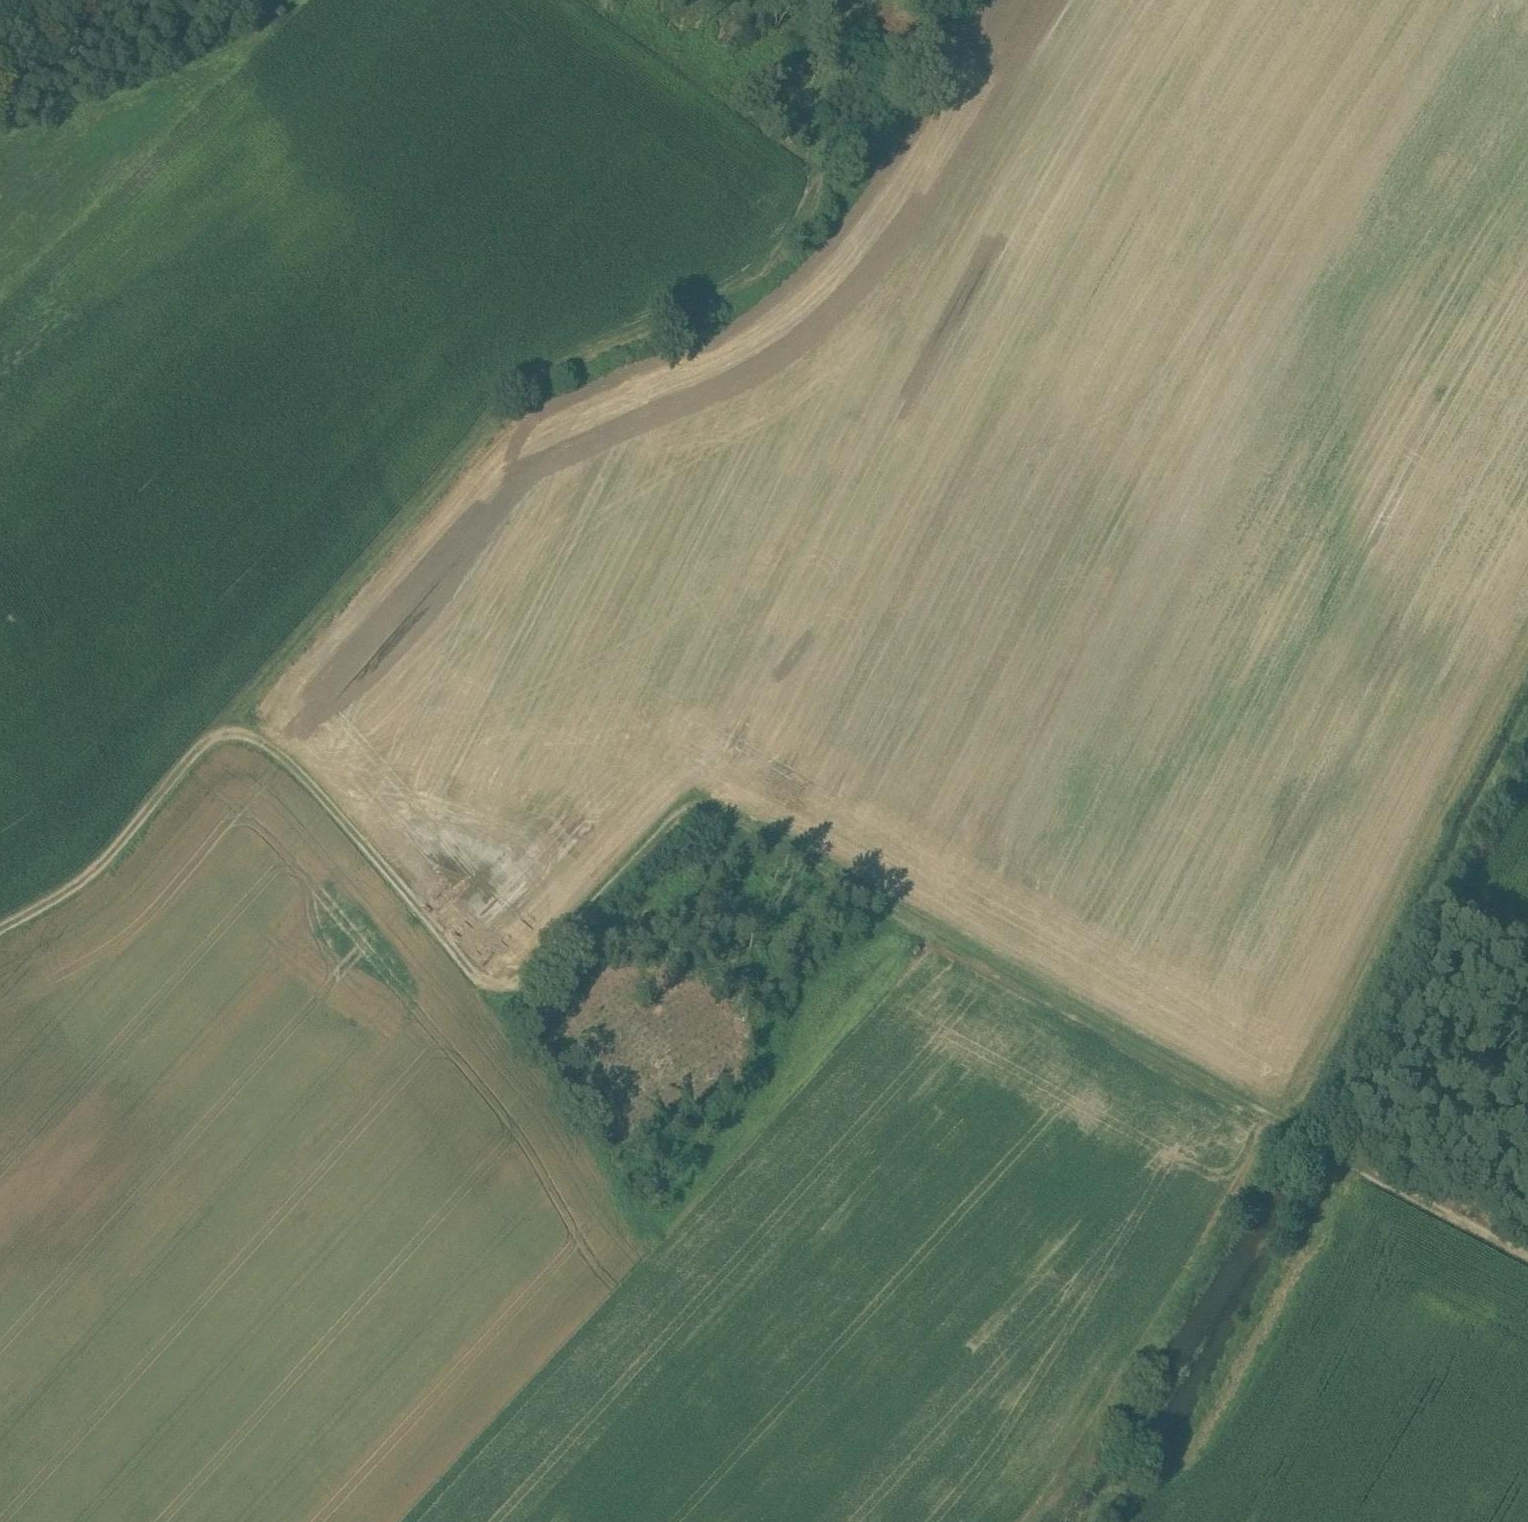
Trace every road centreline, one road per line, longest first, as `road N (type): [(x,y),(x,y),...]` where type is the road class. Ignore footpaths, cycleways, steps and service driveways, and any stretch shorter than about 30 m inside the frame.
road 1 (track): [(1527,1240),(725,797),(697,790),(677,796),(491,988)]
road 2 (track): [(213,721),(474,428),(538,383),(767,278),(827,201),(811,157),(826,78),(867,0)]
road 3 (track): [(491,988),(284,740),(213,721)]
road 4 (track): [(213,721),(112,851),(0,925)]
road 5 (track): [(491,988),(640,1243)]

